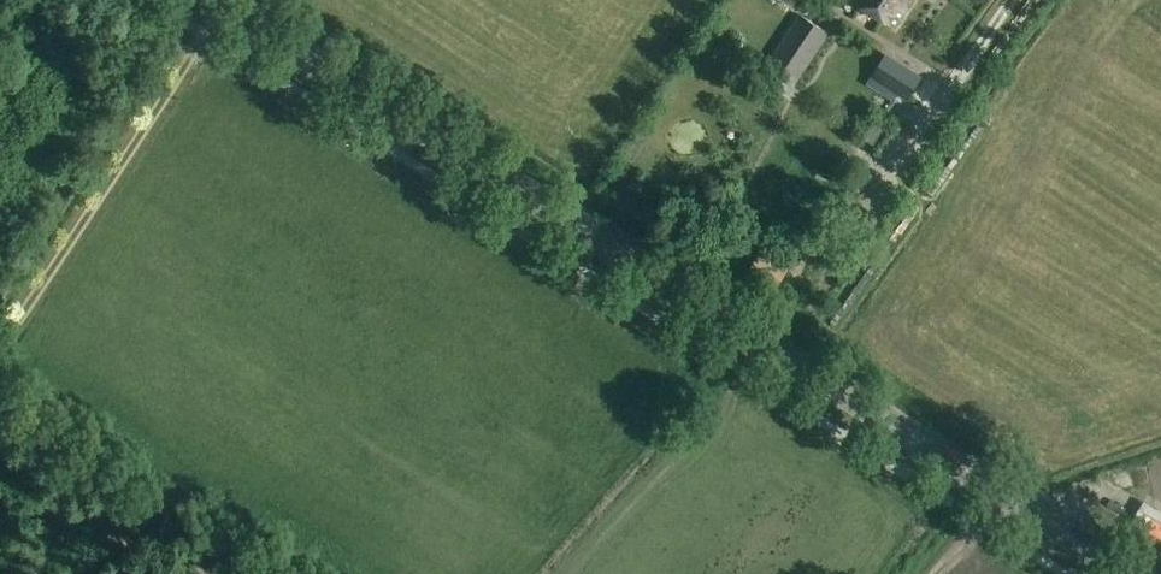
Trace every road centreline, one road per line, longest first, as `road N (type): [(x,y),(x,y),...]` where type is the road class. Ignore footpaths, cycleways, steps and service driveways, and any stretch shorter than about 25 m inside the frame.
road 1 (tertiary): [(1134,573),(209,0)]
road 2 (track): [(228,12),(0,340)]
road 3 (track): [(571,573),(764,342)]

